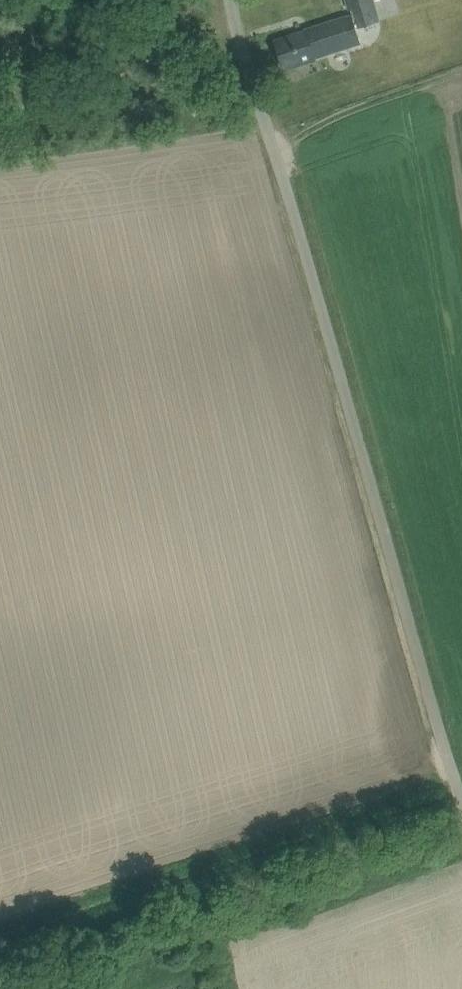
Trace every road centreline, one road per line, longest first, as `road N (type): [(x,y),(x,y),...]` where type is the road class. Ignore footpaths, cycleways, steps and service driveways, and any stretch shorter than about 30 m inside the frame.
road 1 (unclassified): [(241,0),(461,787)]

